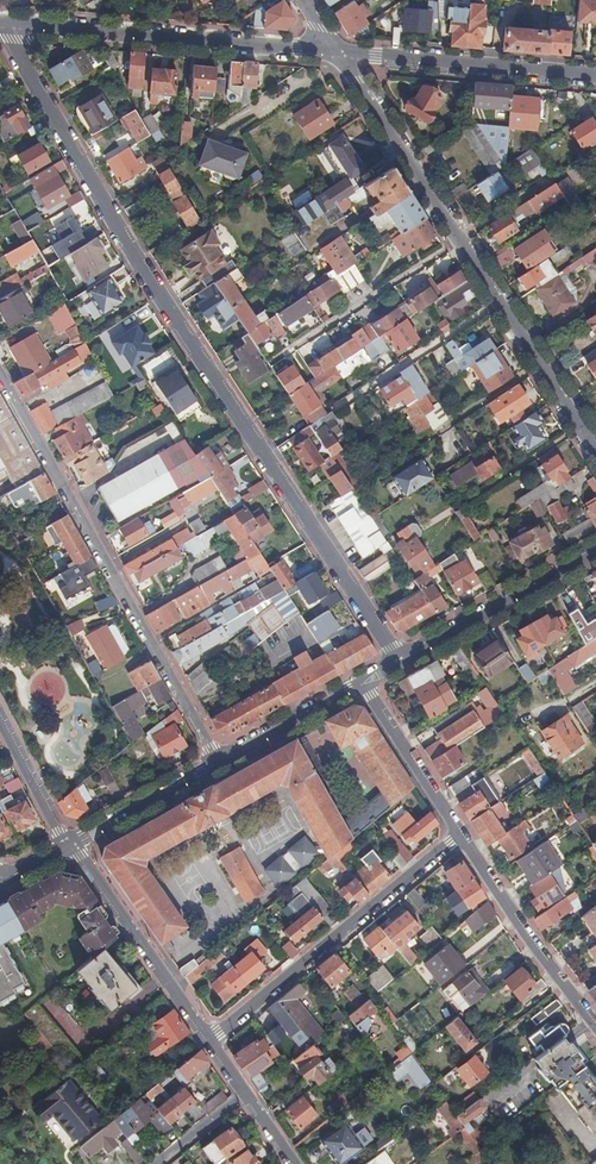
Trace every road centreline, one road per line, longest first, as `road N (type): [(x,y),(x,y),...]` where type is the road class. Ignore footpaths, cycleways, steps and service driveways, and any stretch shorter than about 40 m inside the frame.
road 1 (residential): [(399,662),(137,259),(11,39),(11,24)]
road 2 (residential): [(220,763),(0,377)]
road 3 (tertiary): [(339,54),(11,24)]
road 4 (residential): [(210,1041),(463,834)]
road 5 (tertiary): [(339,54),(500,303)]
road 6 (tertiary): [(595,76),(339,54)]
road 7 (residential): [(69,845),(210,1041)]
road 8 (residential): [(463,834),(595,1024)]
road 9 (residential): [(399,662),(595,551)]
road 10 (residential): [(345,403),(500,303)]
road 11 (residential): [(363,682),(463,834)]
road 12 (tertiary): [(500,303),(595,448)]
road 13 (residential): [(69,845),(220,763)]
road 14 (residential): [(220,763),(363,682)]
road 15 (residential): [(0,722),(69,845)]

